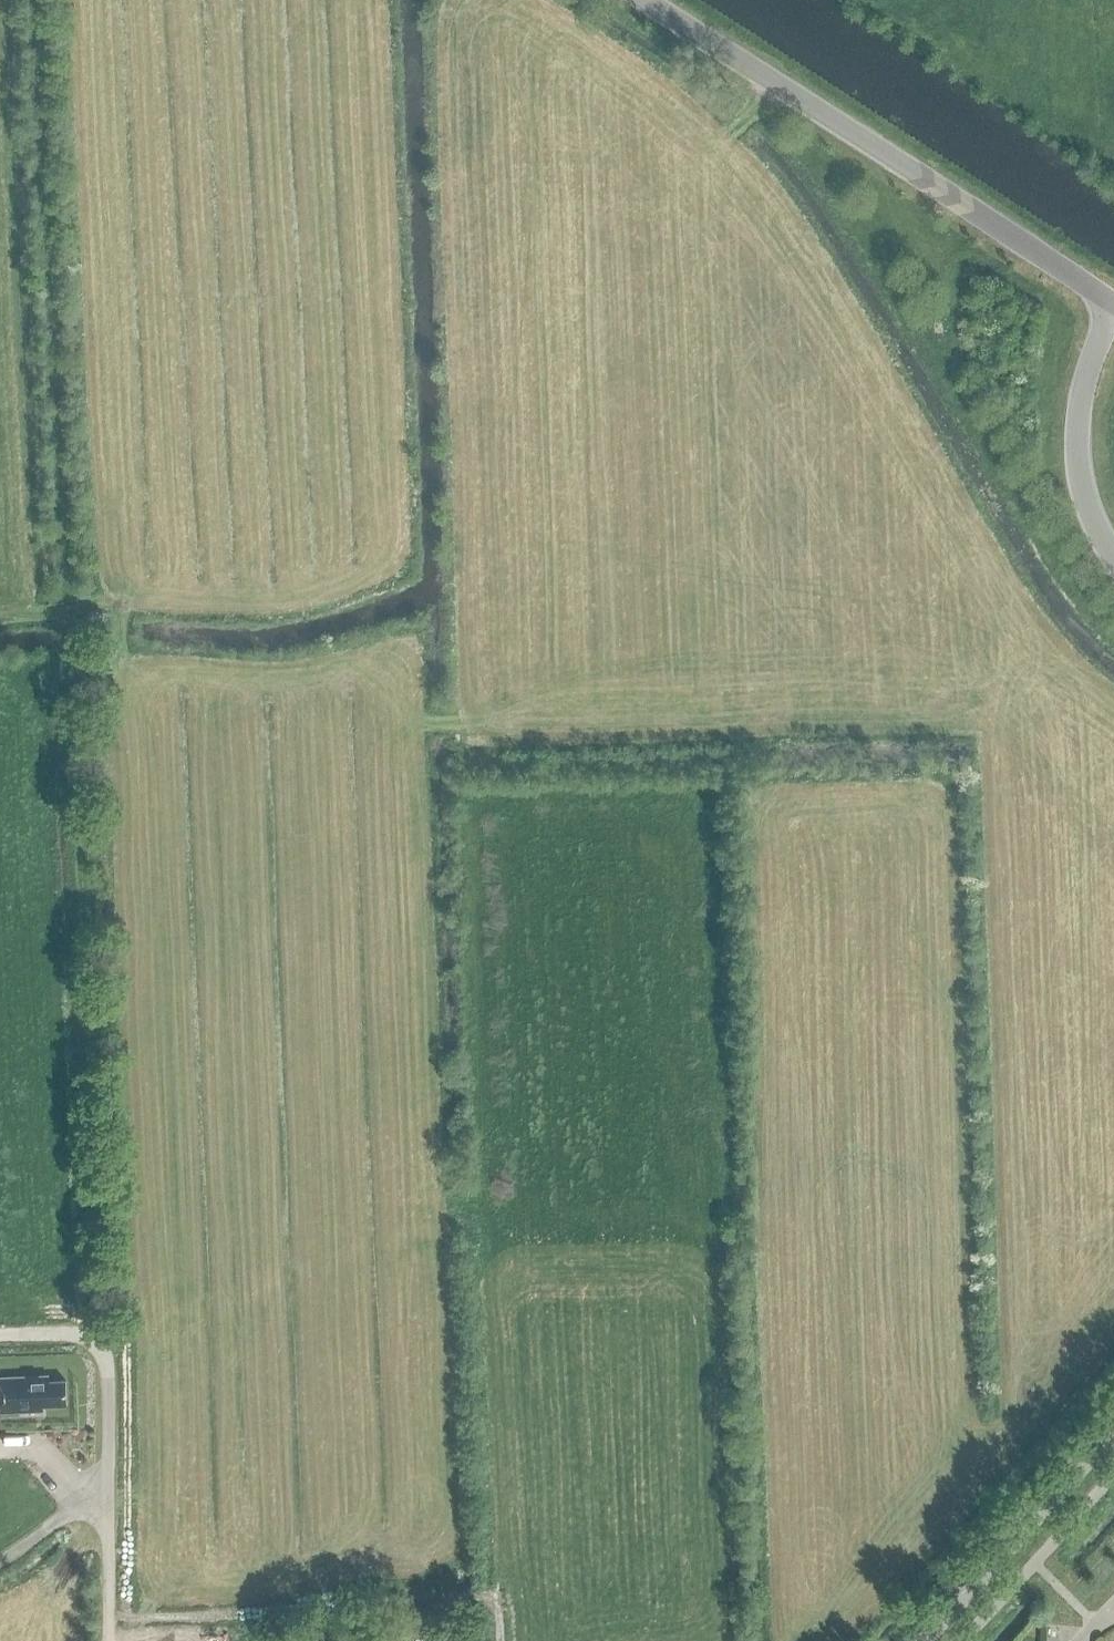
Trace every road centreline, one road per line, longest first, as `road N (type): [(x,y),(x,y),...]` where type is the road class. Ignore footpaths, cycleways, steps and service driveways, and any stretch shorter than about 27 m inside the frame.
road 1 (track): [(39,0),(104,1326)]
road 2 (secondary): [(1113,304),(643,0)]
road 3 (unclassified): [(108,1640),(104,1326)]
road 4 (tertiary): [(921,1640),(1113,1428)]
road 5 (secondary): [(1113,558),(1085,497),(1077,445),(1088,364),(1113,304)]
road 6 (track): [(107,1489),(0,1560)]

